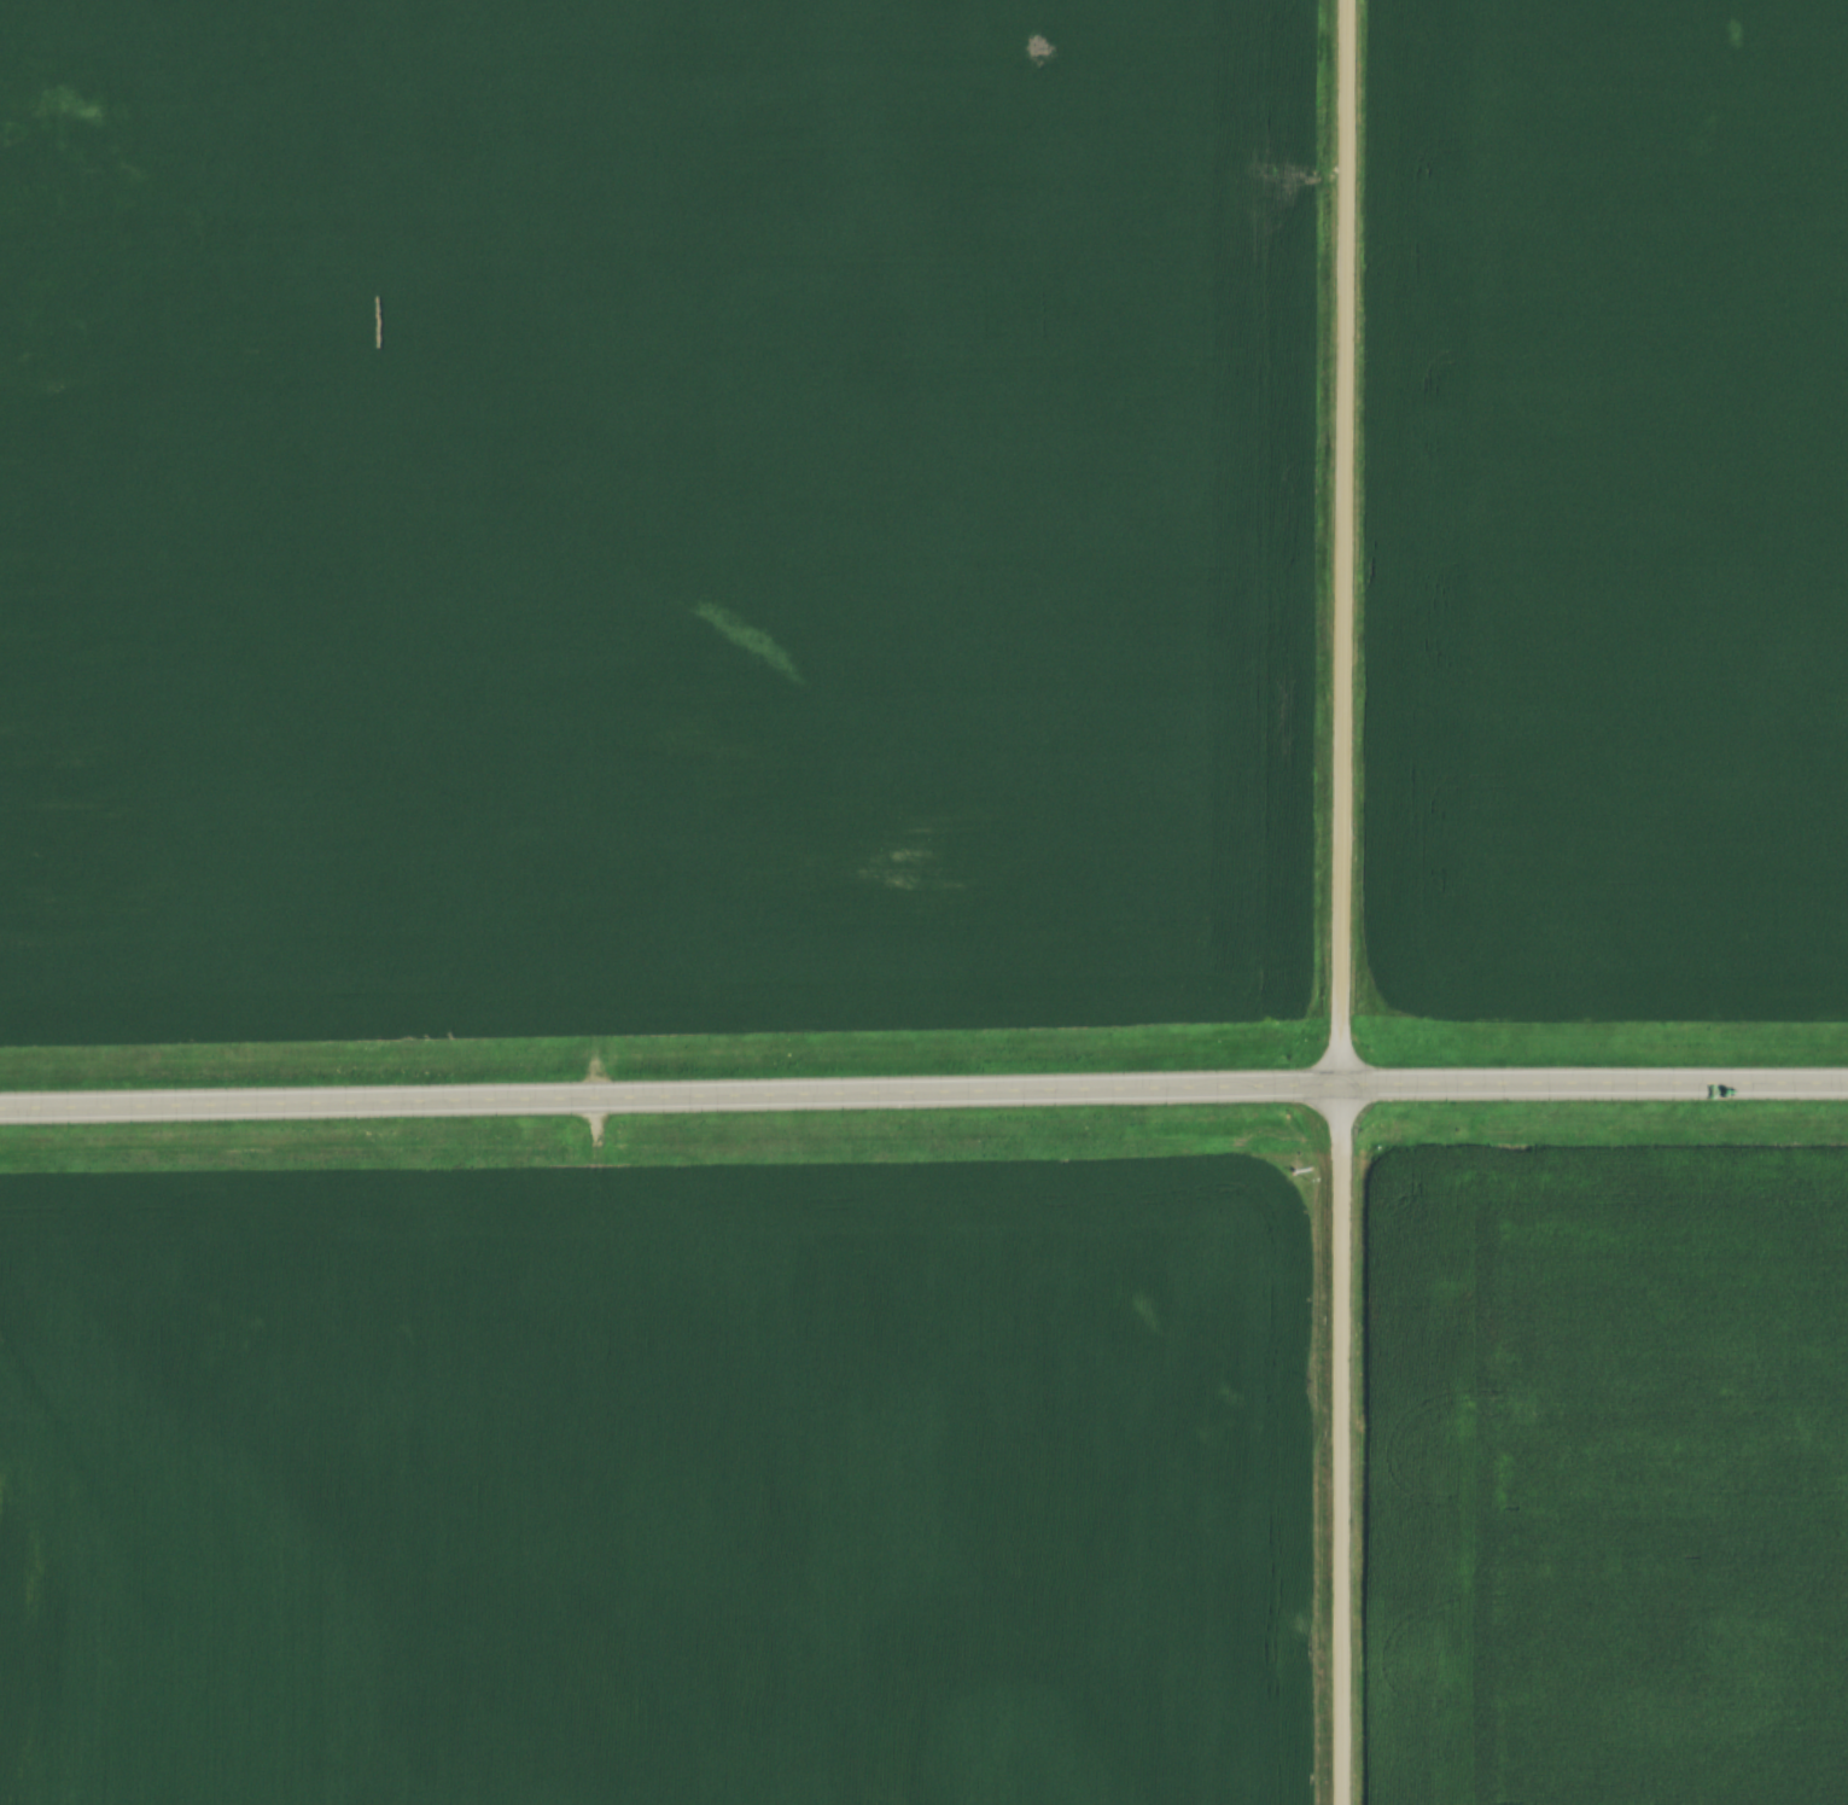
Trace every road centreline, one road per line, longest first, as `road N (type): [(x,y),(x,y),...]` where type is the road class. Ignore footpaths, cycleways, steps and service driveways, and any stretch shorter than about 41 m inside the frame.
road 1 (secondary): [(1847,1085),(0,1108)]
road 2 (residential): [(1346,1804),(1346,0)]

